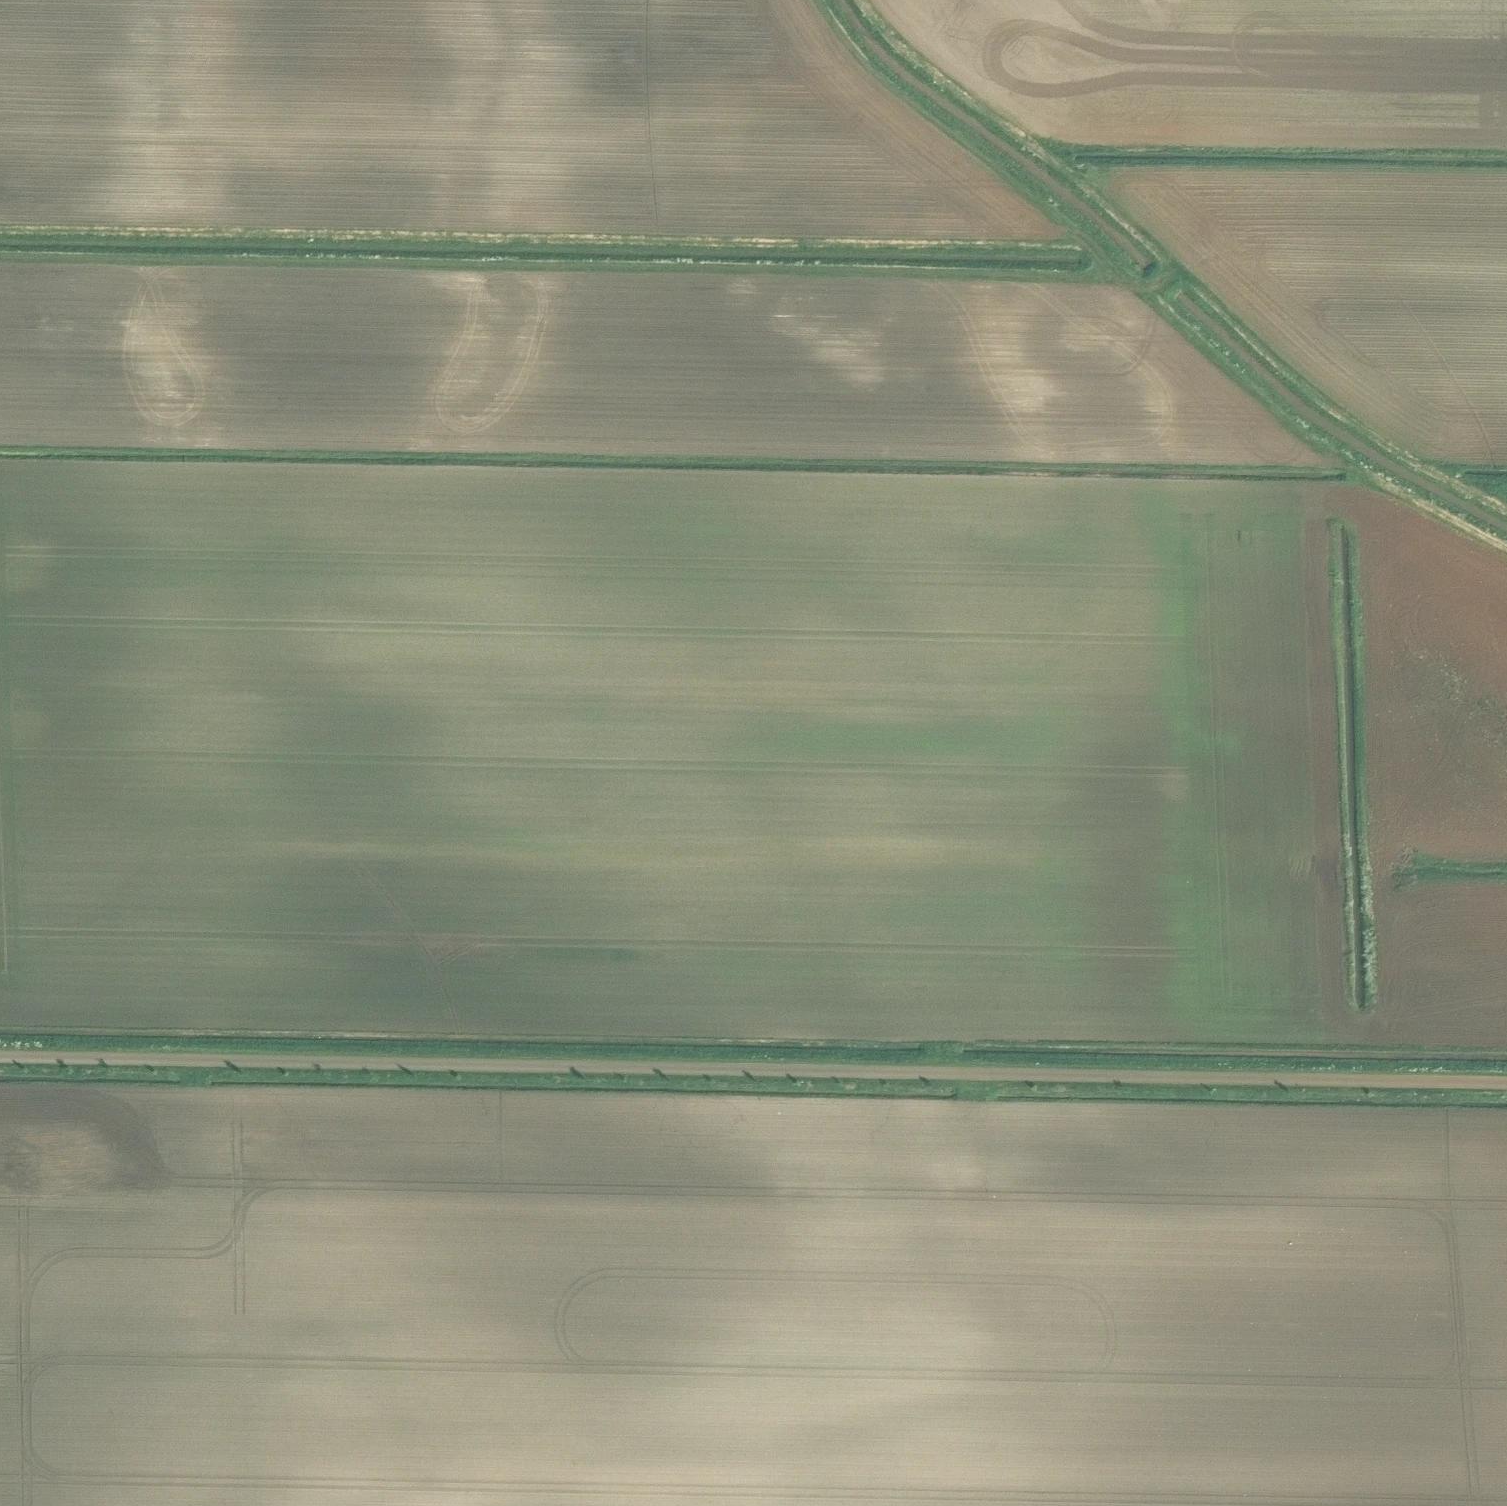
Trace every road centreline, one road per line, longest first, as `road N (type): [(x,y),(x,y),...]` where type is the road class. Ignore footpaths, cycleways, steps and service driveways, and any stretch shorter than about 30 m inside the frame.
road 1 (unclassified): [(1506,1084),(0,1057)]

